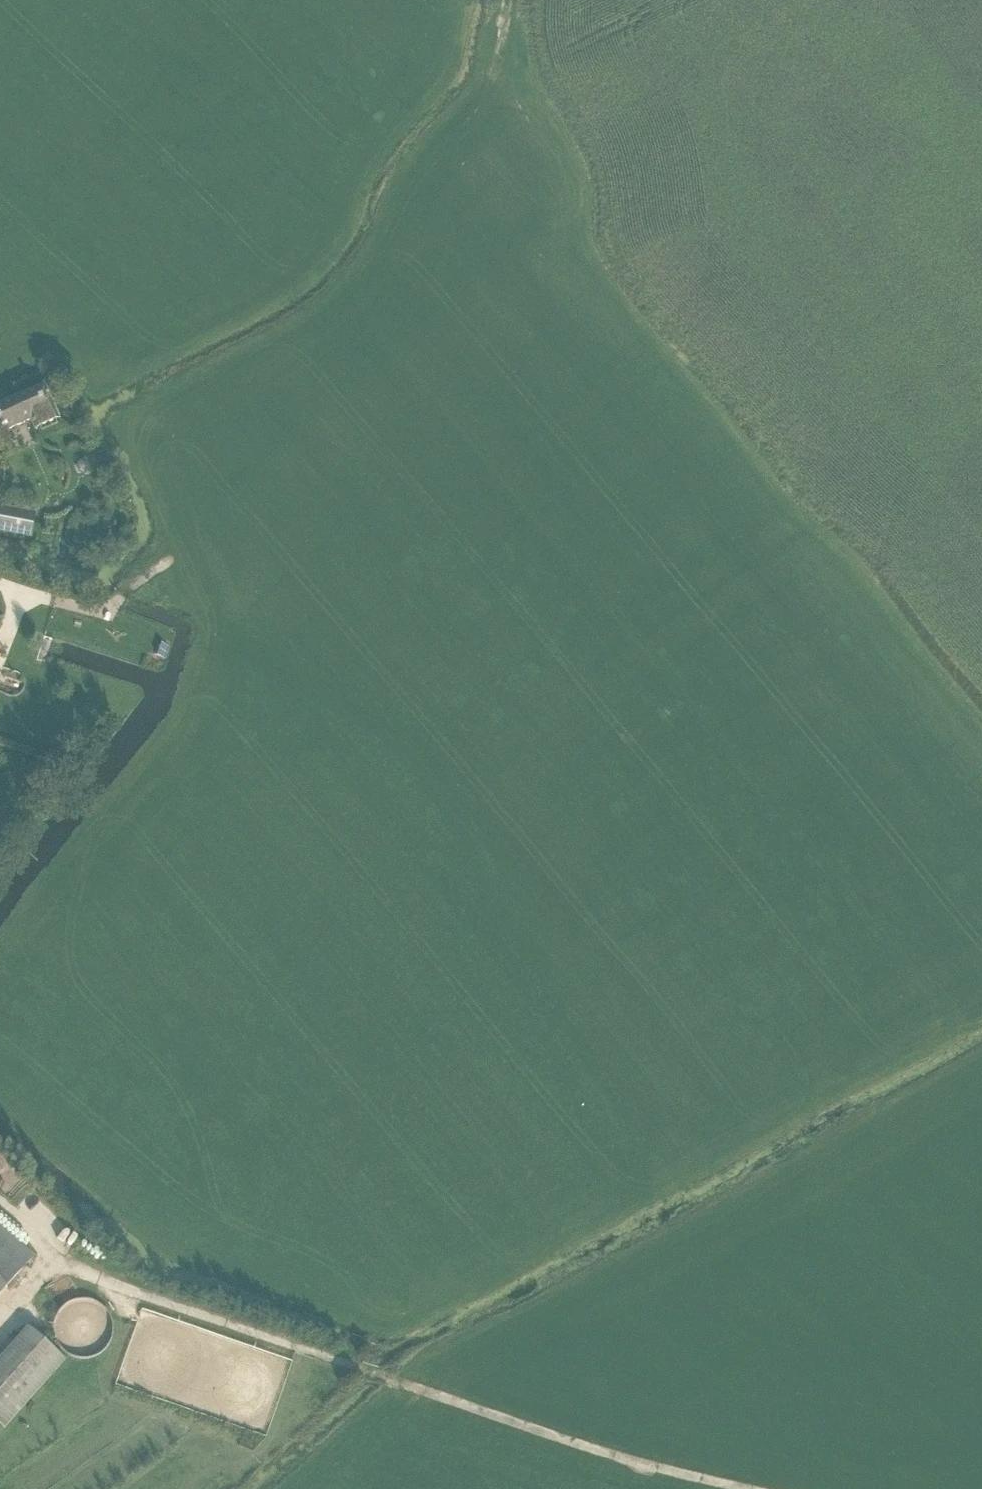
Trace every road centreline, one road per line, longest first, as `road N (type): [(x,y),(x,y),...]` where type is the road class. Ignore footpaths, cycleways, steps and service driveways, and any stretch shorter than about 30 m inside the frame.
road 1 (track): [(753,1488),(631,1462),(58,1264)]

